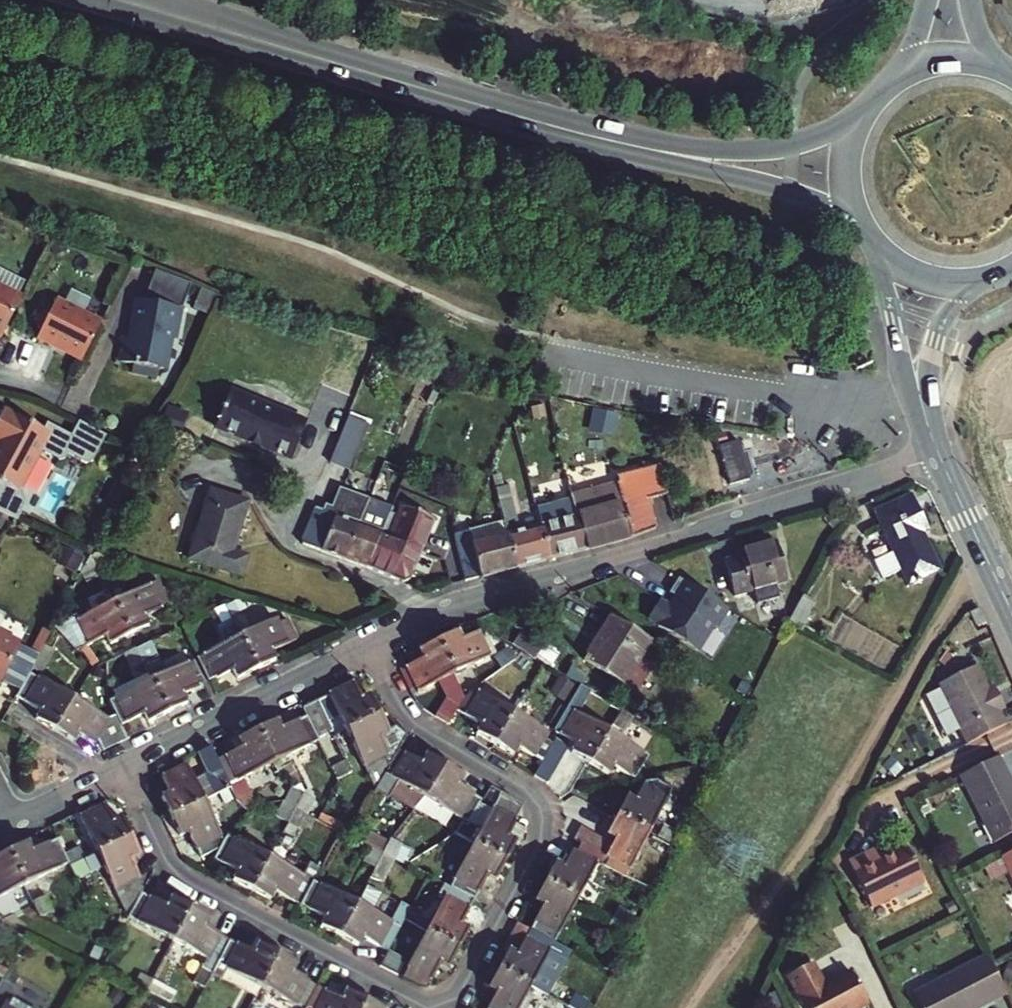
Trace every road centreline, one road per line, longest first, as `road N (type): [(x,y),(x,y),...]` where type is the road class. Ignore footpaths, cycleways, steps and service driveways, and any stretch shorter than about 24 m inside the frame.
road 1 (residential): [(121,769),(168,861),(199,888),(427,1007),(459,996),(540,841),(542,815),(528,792),(420,726),(369,646)]
road 2 (residential): [(938,454),(433,614)]
road 3 (tertiary): [(591,138),(121,0)]
road 4 (tertiary): [(868,107),(825,133),(746,152),(591,138)]
road 5 (tertiary): [(591,138),(791,190),(859,224)]
road 6 (residential): [(369,646),(121,769)]
road 7 (tertiary): [(873,244),(900,356),(938,454)]
road 8 (tertiary): [(938,454),(938,341),(976,282)]
road 9 (tertiary): [(1011,613),(938,454)]
road 10 (residential): [(433,614),(298,550)]
road 11 (residential): [(121,769),(11,822)]
road 12 (tertiary): [(868,107),(848,155),(859,224)]

